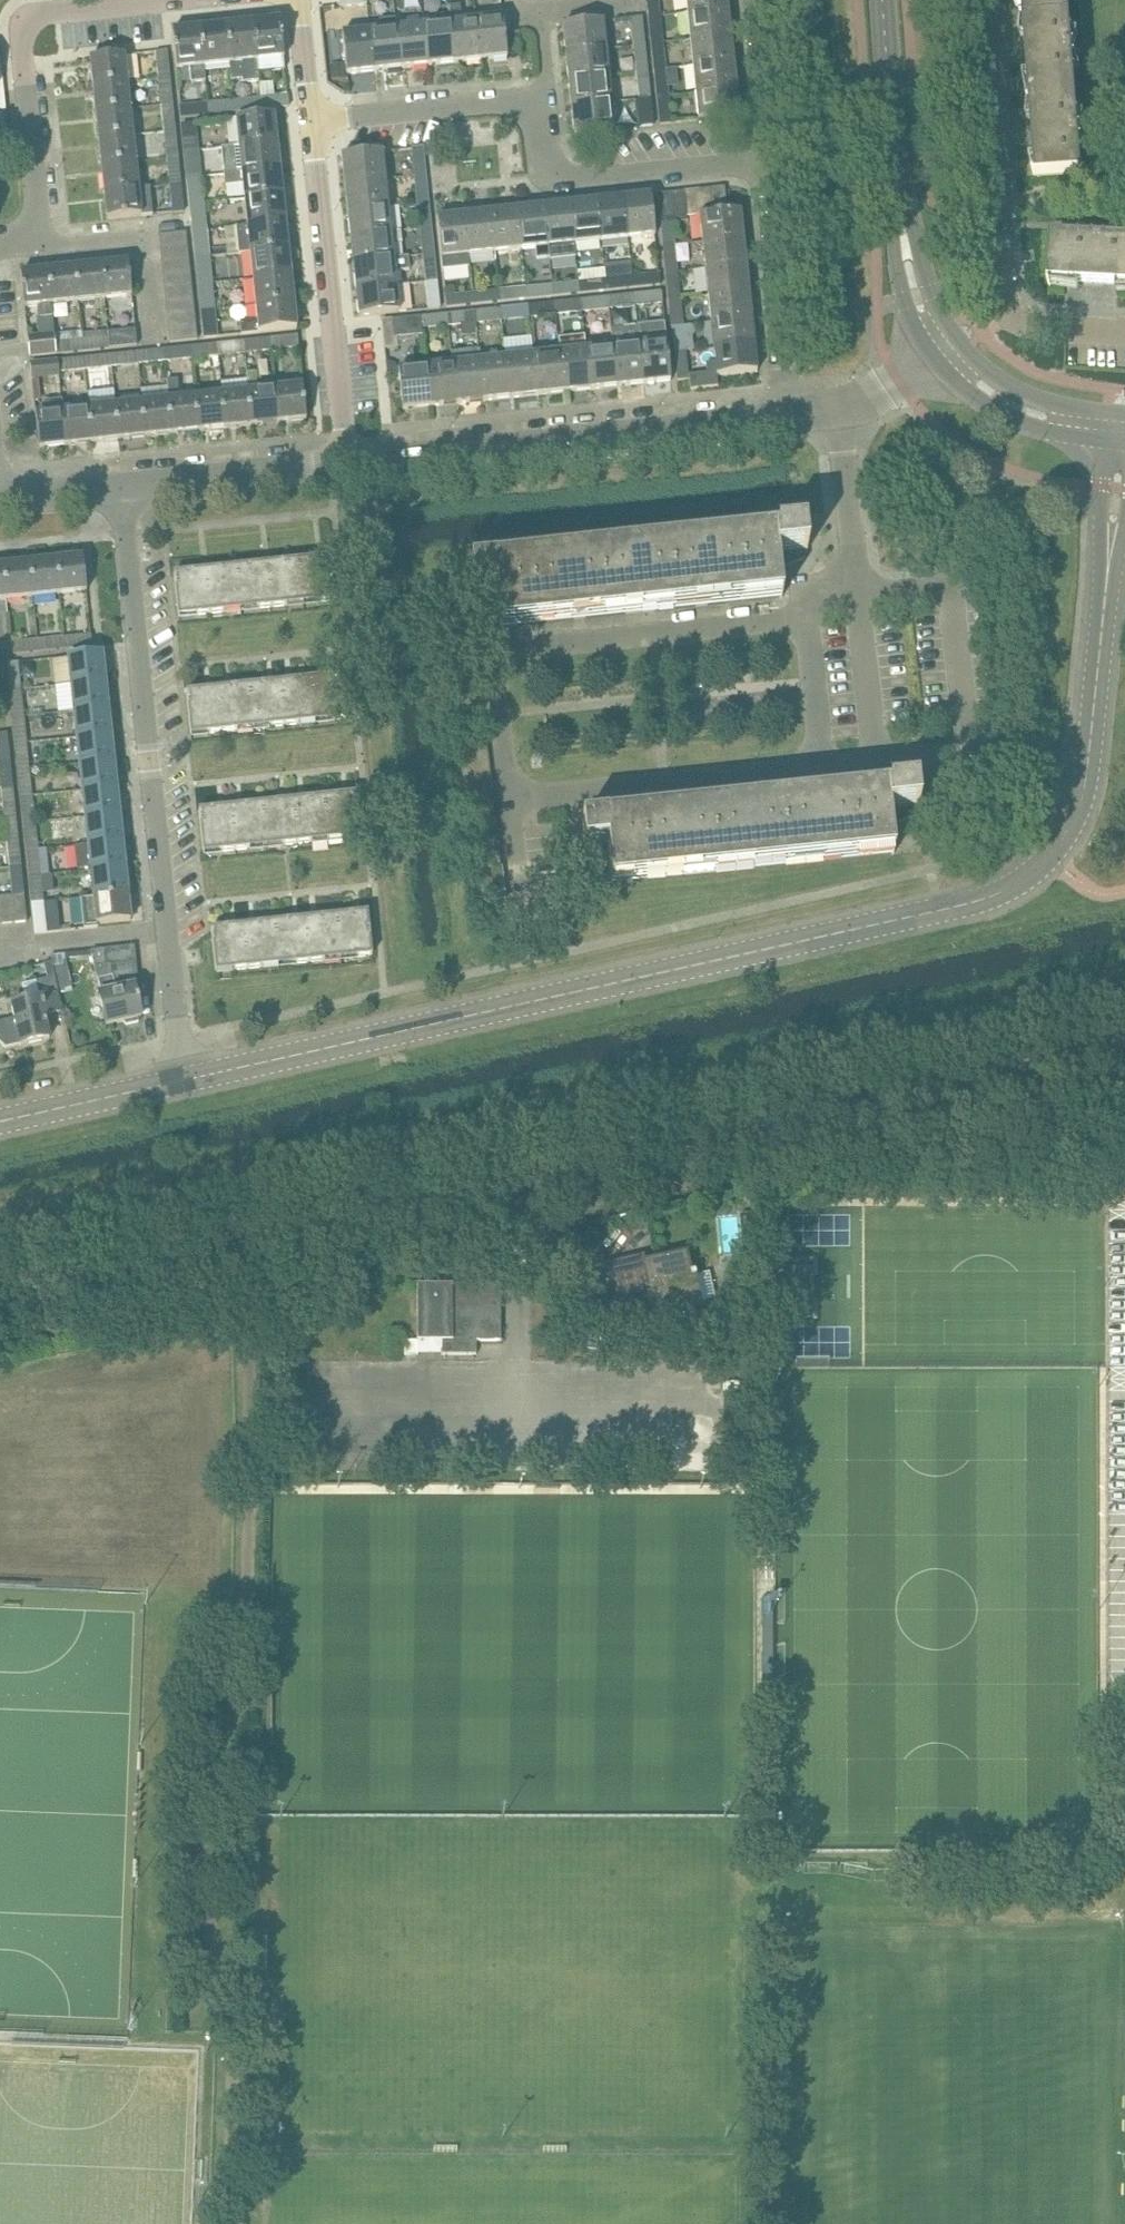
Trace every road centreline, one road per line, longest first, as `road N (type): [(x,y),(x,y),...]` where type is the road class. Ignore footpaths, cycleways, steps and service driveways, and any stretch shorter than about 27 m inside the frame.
road 1 (secondary): [(183,1079),(1003,890),(1050,852),(1079,805),(1106,589)]
road 2 (unclassified): [(0,1312),(1124,1063)]
road 3 (residential): [(183,1079),(122,487)]
road 4 (residential): [(509,800),(493,655),(805,621),(859,598)]
road 5 (residential): [(770,162),(558,178),(523,106),(310,120)]
road 6 (tertiary): [(346,463),(784,416)]
road 7 (residential): [(1124,331),(1036,325),(1004,307),(976,0)]
road 8 (residential): [(0,244),(34,234),(39,217),(25,28),(45,11),(152,0)]
road 9 (residential): [(509,800),(877,760)]
road 10 (residential): [(346,463),(310,120)]
road 11 (residential): [(784,416),(770,162)]
road 12 (tertiary): [(122,487),(346,463)]
road 13 (secondary): [(932,354),(994,409),(1040,428),(1106,439)]
road 14 (unclassified): [(859,598),(838,405)]
road 15 (secondary): [(897,172),(894,262),(905,308),(932,354)]
road 16 (secondary): [(0,1120),(183,1079)]
road 17 (secondary): [(955,339),(933,300),(897,172)]
road 18 (secondary): [(1107,412),(1005,385),(955,339)]
road 19 (secondary): [(897,172),(882,0)]
road 20 (unclassified): [(877,760),(859,598)]
road 21 (residential): [(770,162),(759,0)]
road 22 (secondary): [(1106,439),(1106,589)]
road 23 (tertiary): [(0,500),(122,487)]
road 24 (residential): [(310,120),(297,0)]

